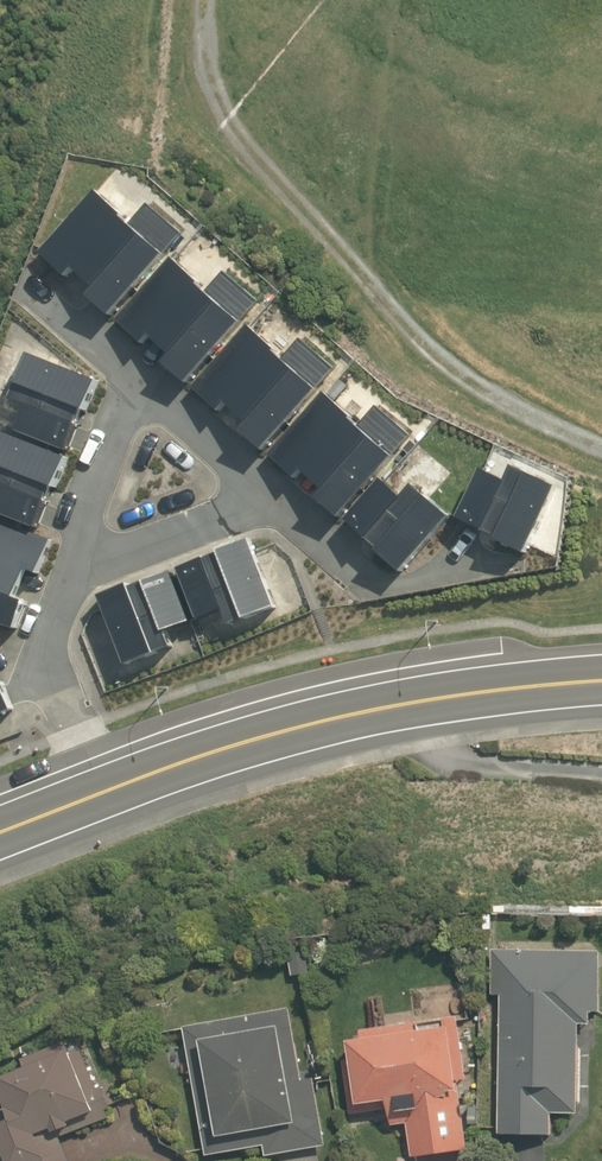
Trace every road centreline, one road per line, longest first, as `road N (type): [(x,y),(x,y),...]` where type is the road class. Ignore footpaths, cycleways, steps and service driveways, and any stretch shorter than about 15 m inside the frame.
road 1 (tertiary): [(601,681),(333,719),(173,766),(0,833)]

